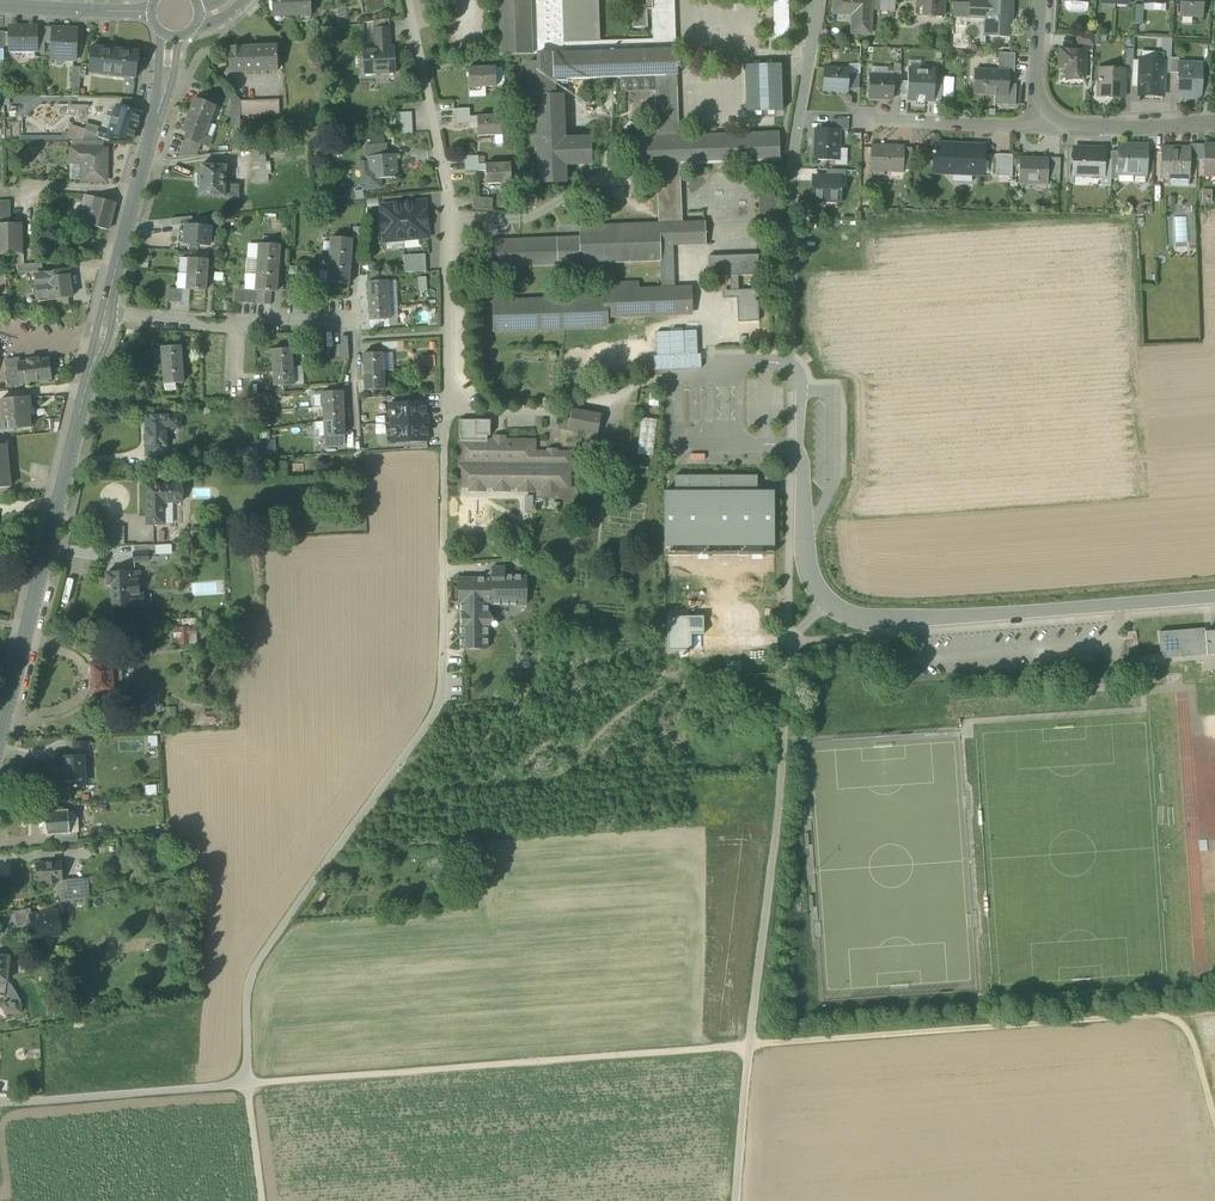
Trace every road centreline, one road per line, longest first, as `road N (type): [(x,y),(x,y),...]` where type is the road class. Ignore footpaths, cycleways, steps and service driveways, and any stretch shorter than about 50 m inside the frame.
road 1 (residential): [(0,1102),(749,1044)]
road 2 (residential): [(432,717),(442,701),(450,203),(408,0)]
road 3 (unclassified): [(802,375),(803,545),(826,605),(881,621),(1214,596)]
road 4 (track): [(1214,1123),(1183,1012),(749,1044)]
road 5 (tertiary): [(105,311),(0,733)]
road 6 (track): [(246,1085),(249,975),(432,717)]
road 7 (residential): [(105,311),(241,325),(351,318),(358,448)]
road 8 (unclassified): [(818,0),(791,207),(792,353)]
road 9 (tertiary): [(169,37),(168,73),(105,311)]
road 10 (residential): [(1214,122),(1035,127)]
road 11 (residential): [(1035,127),(866,121)]
road 12 (unclassified): [(749,1044),(736,1200)]
road 13 (residential): [(149,11),(0,5)]
road 14 (residential): [(1035,127),(1041,0)]

